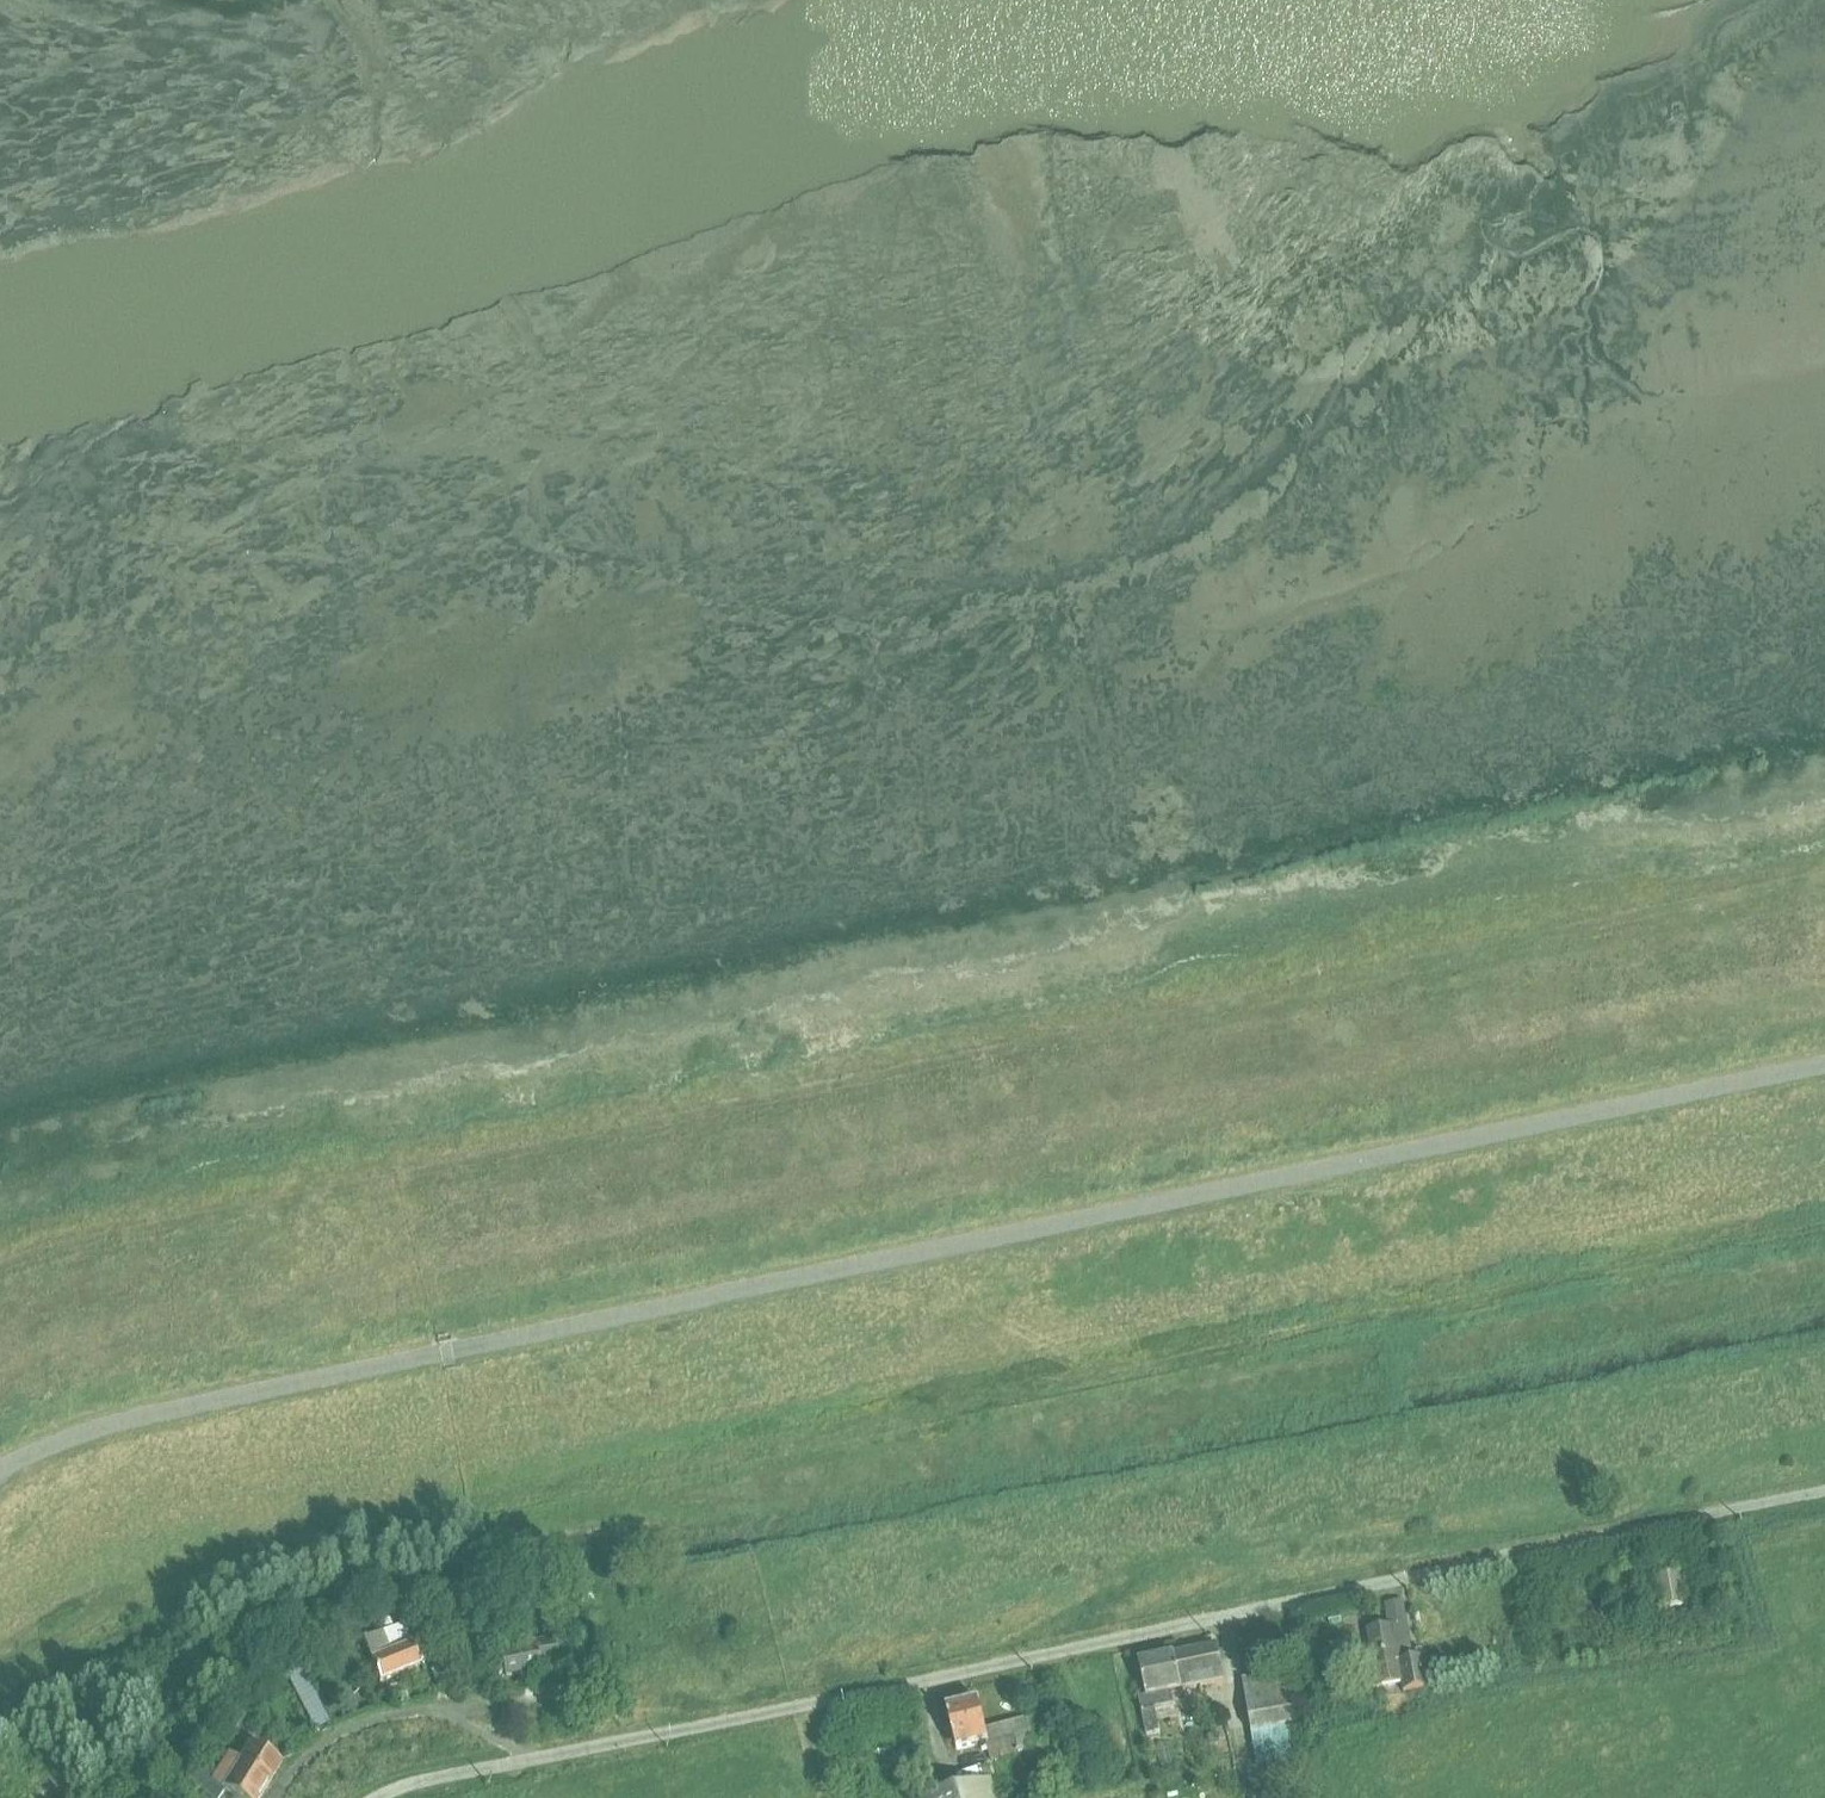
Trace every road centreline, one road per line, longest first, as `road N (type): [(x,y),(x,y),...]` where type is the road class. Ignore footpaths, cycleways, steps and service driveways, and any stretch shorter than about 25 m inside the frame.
road 1 (track): [(0,1101),(1824,686)]
road 2 (unclassified): [(0,1486),(55,1460),(184,1424),(1824,1082)]
road 3 (unclassified): [(528,1760),(1824,1491)]
road 4 (unclassified): [(528,1760),(440,1715),(401,1718),(353,1731),(310,1756),(276,1797)]
road 5 (unclassified): [(379,1797),(528,1760)]

